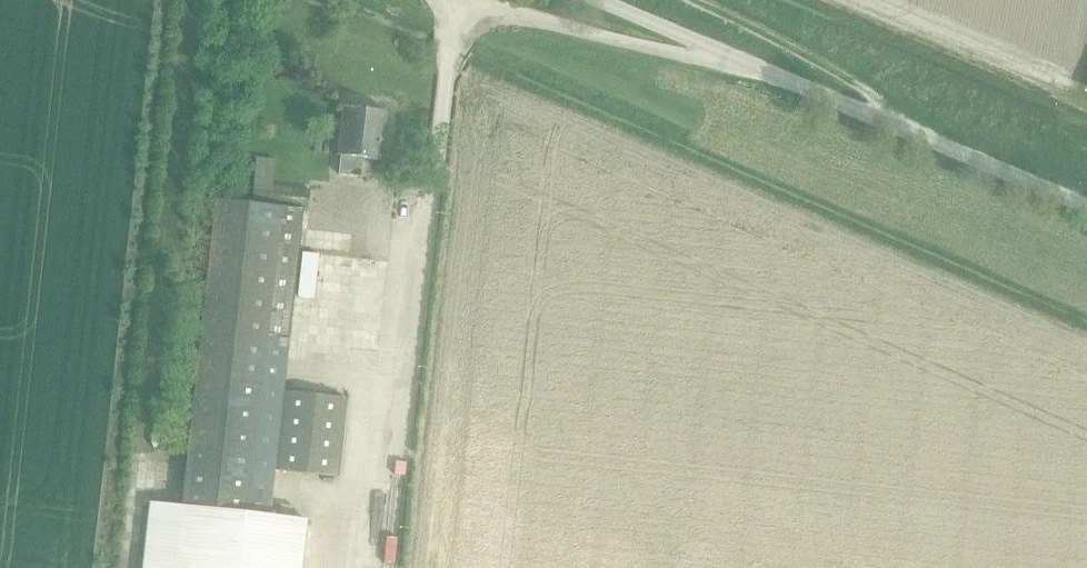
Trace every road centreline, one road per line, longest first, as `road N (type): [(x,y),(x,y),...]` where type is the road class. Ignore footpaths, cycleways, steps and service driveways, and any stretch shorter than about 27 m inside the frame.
road 1 (unclassified): [(1086,208),(596,0)]

